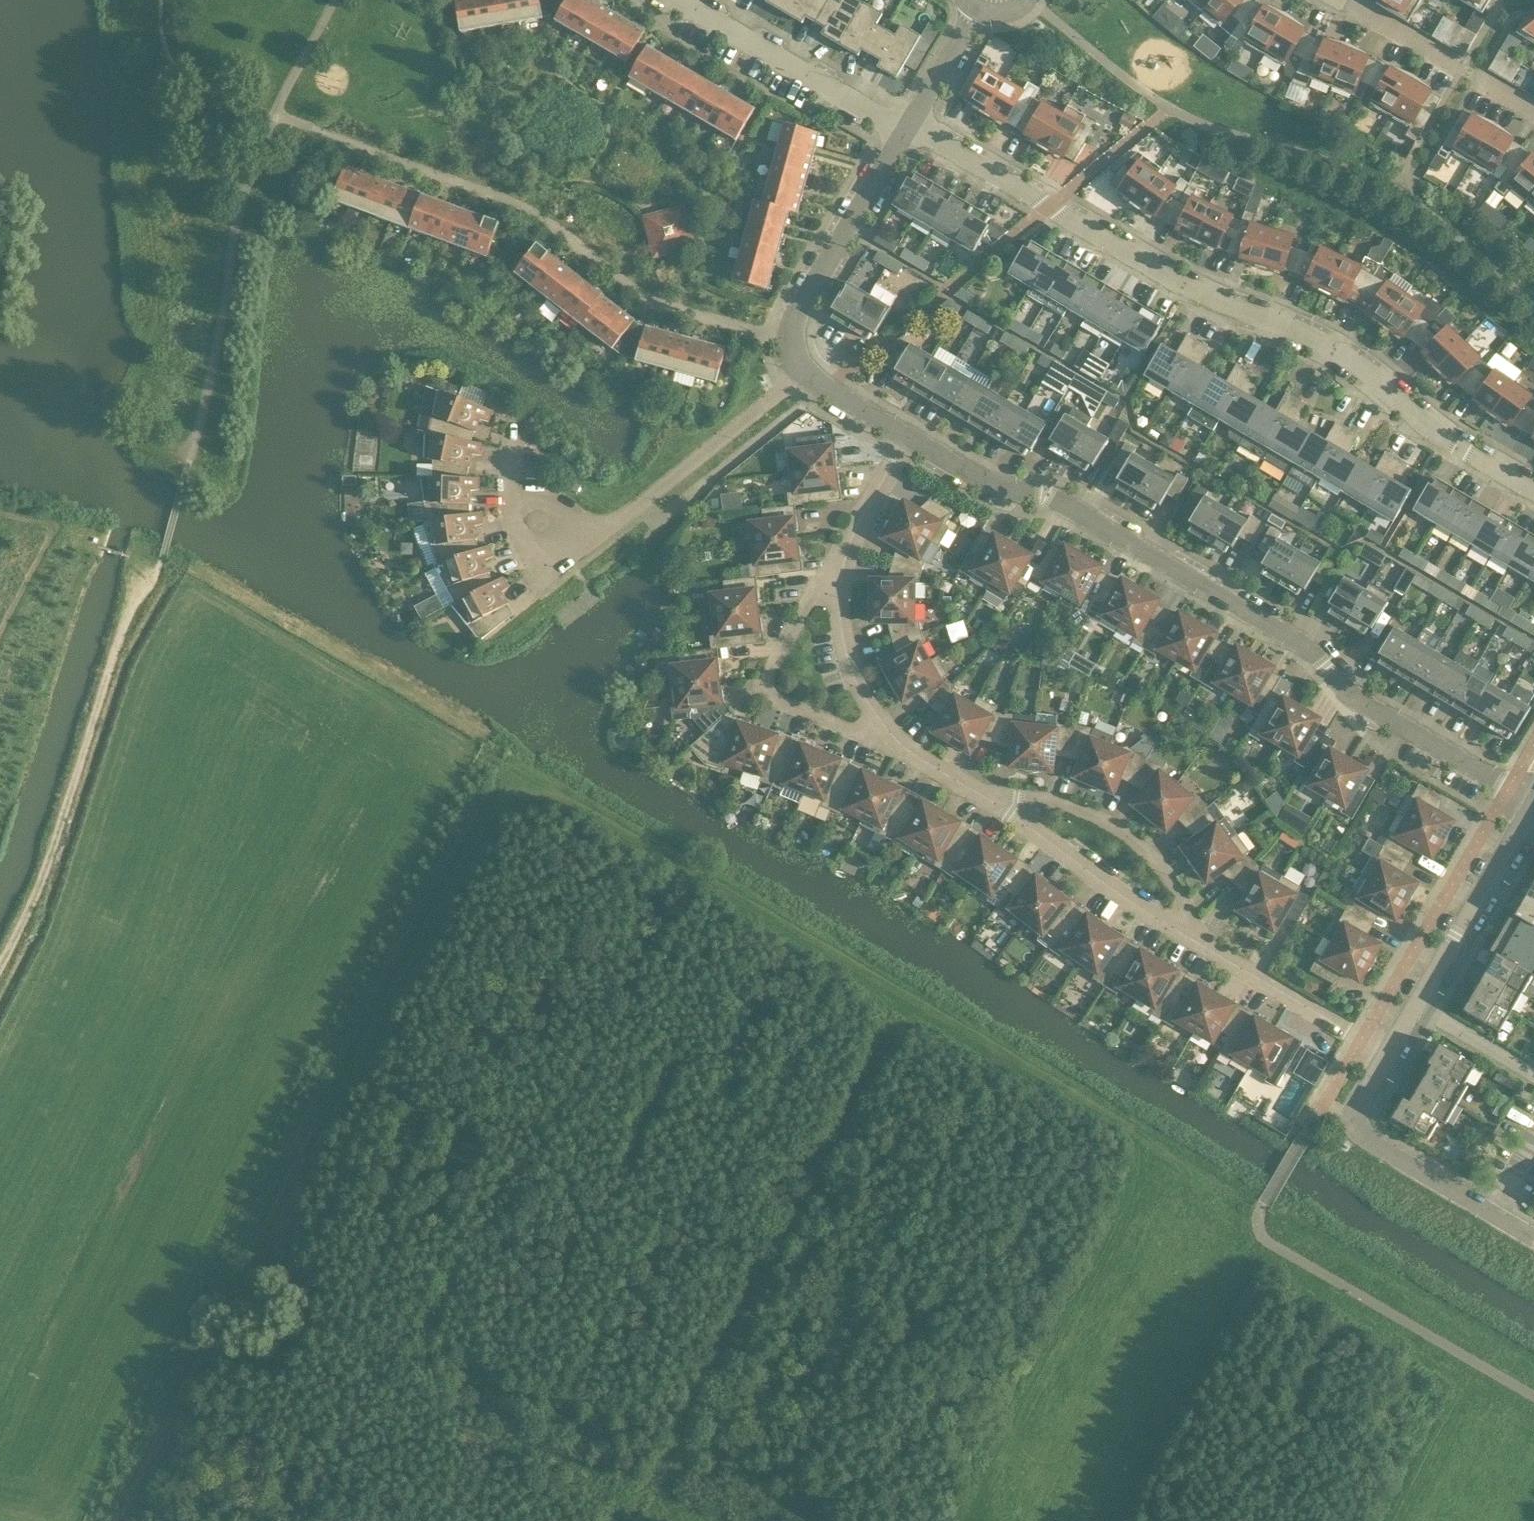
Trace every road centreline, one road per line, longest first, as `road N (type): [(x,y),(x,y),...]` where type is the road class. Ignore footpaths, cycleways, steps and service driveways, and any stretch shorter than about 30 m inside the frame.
road 1 (residential): [(1533,800),(1391,724),(1314,647),(1058,504),(1004,488),(904,440)]
road 2 (residential): [(1533,484),(1460,445),(1336,341),(1092,224),(908,124)]
road 3 (residential): [(1224,958),(1170,870),(1120,826),(1092,811),(1049,805),(1015,818)]
road 4 (residential): [(803,372),(793,342),(805,305),(908,124)]
road 5 (residential): [(890,742),(780,704),(770,675),(836,572)]
road 6 (residential): [(1502,1220),(1357,1125),(1394,1047)]
road 7 (residential): [(908,124),(686,0)]
road 8 (residential): [(1224,958),(1015,818)]
road 9 (residential): [(638,506),(567,558),(511,489),(516,426)]
road 10 (residential): [(1419,1007),(1533,800)]
road 11 (residential): [(1533,111),(1349,0)]
road 12 (residential): [(638,506),(803,372)]
road 13 (residential): [(1394,1047),(1361,1040),(1224,958)]
road 14 (residential): [(890,742),(857,674),(836,572)]
road 15 (residential): [(836,572),(904,440)]
road 16 (residential): [(1015,818),(890,742)]
road 17 (residential): [(1419,1007),(1533,1076)]
road 18 (residential): [(908,124),(974,13)]
road 19 (residential): [(904,440),(803,372)]

